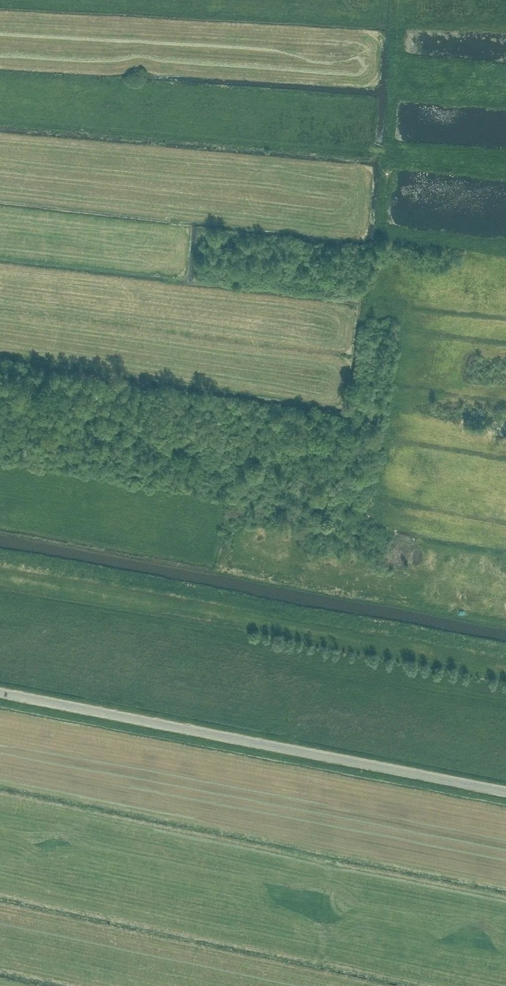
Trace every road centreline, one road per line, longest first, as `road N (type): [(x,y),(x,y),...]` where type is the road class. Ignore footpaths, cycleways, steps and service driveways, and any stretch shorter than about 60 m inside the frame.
road 1 (unclassified): [(505,791),(0,692)]

